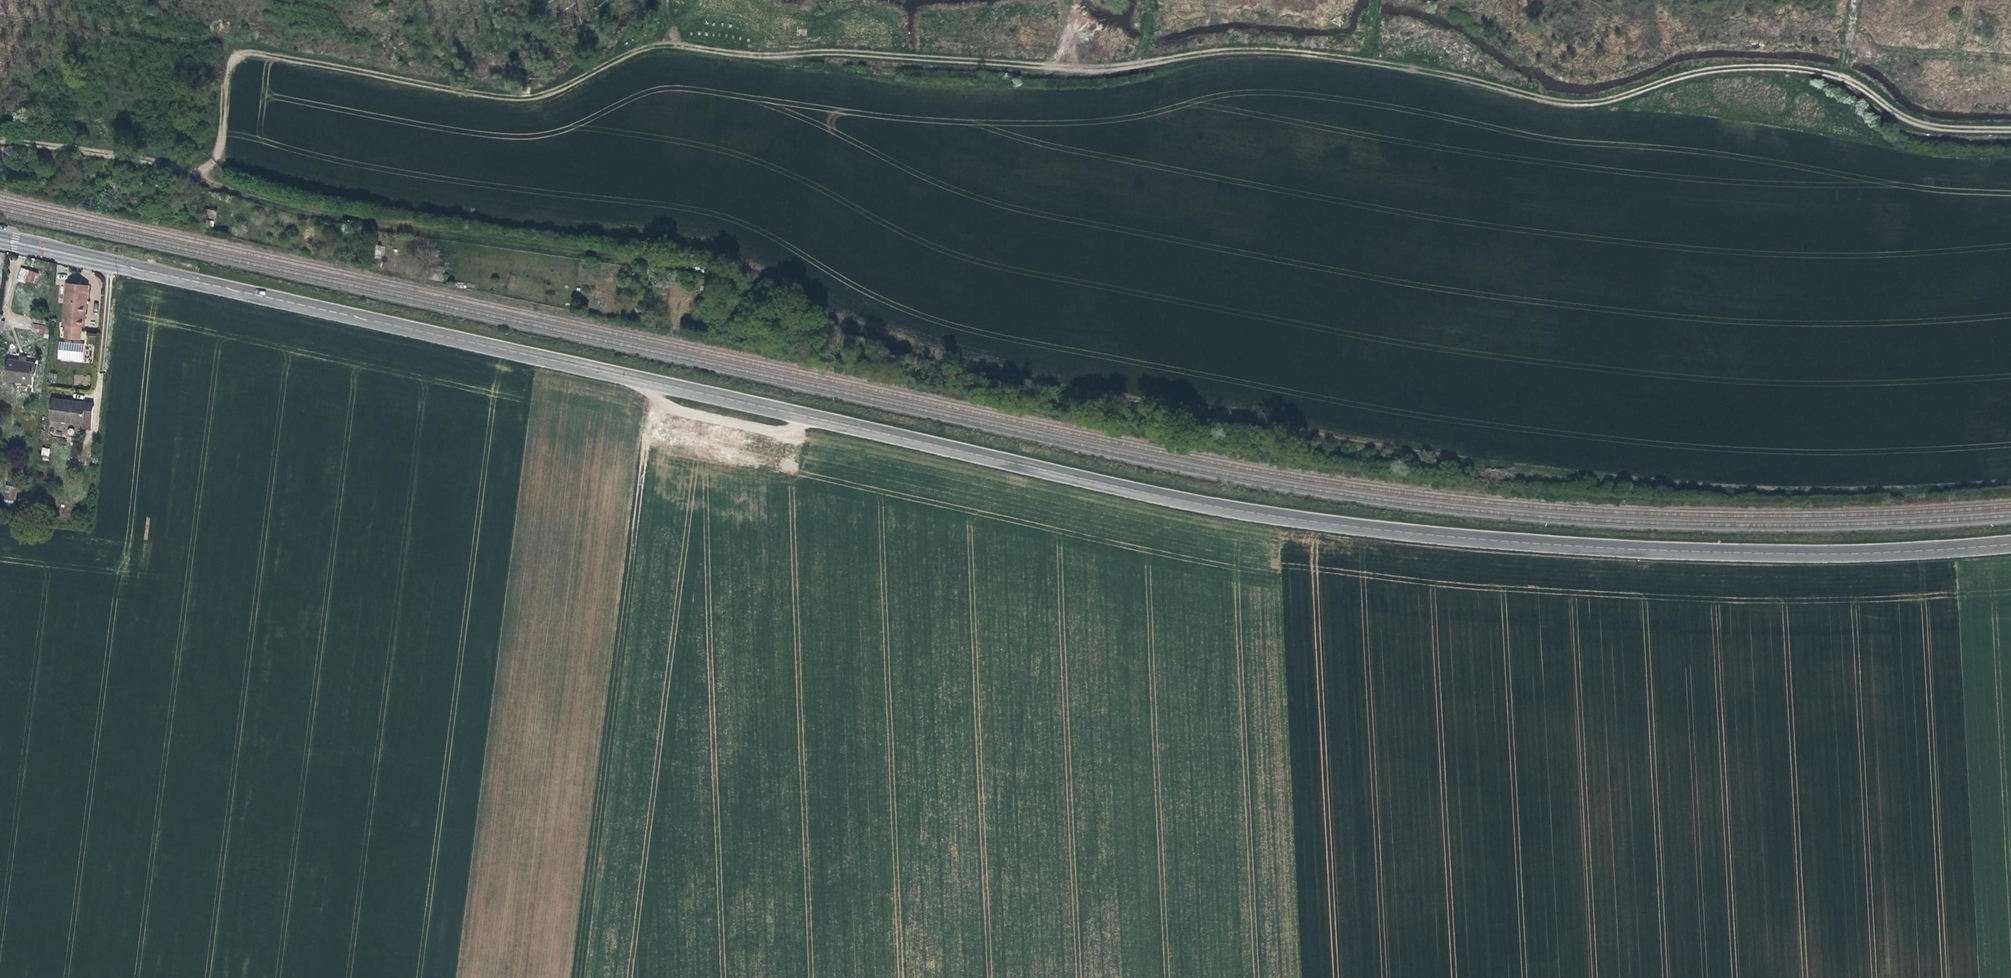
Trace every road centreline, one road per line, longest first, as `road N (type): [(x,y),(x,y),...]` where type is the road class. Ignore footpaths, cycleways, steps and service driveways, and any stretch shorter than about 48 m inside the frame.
road 1 (unclassified): [(2010,544),(1820,554),(1651,550),(1258,513),(0,239)]
road 2 (track): [(509,94),(231,54),(223,175),(84,145),(0,136)]
road 3 (track): [(576,977),(658,383)]

